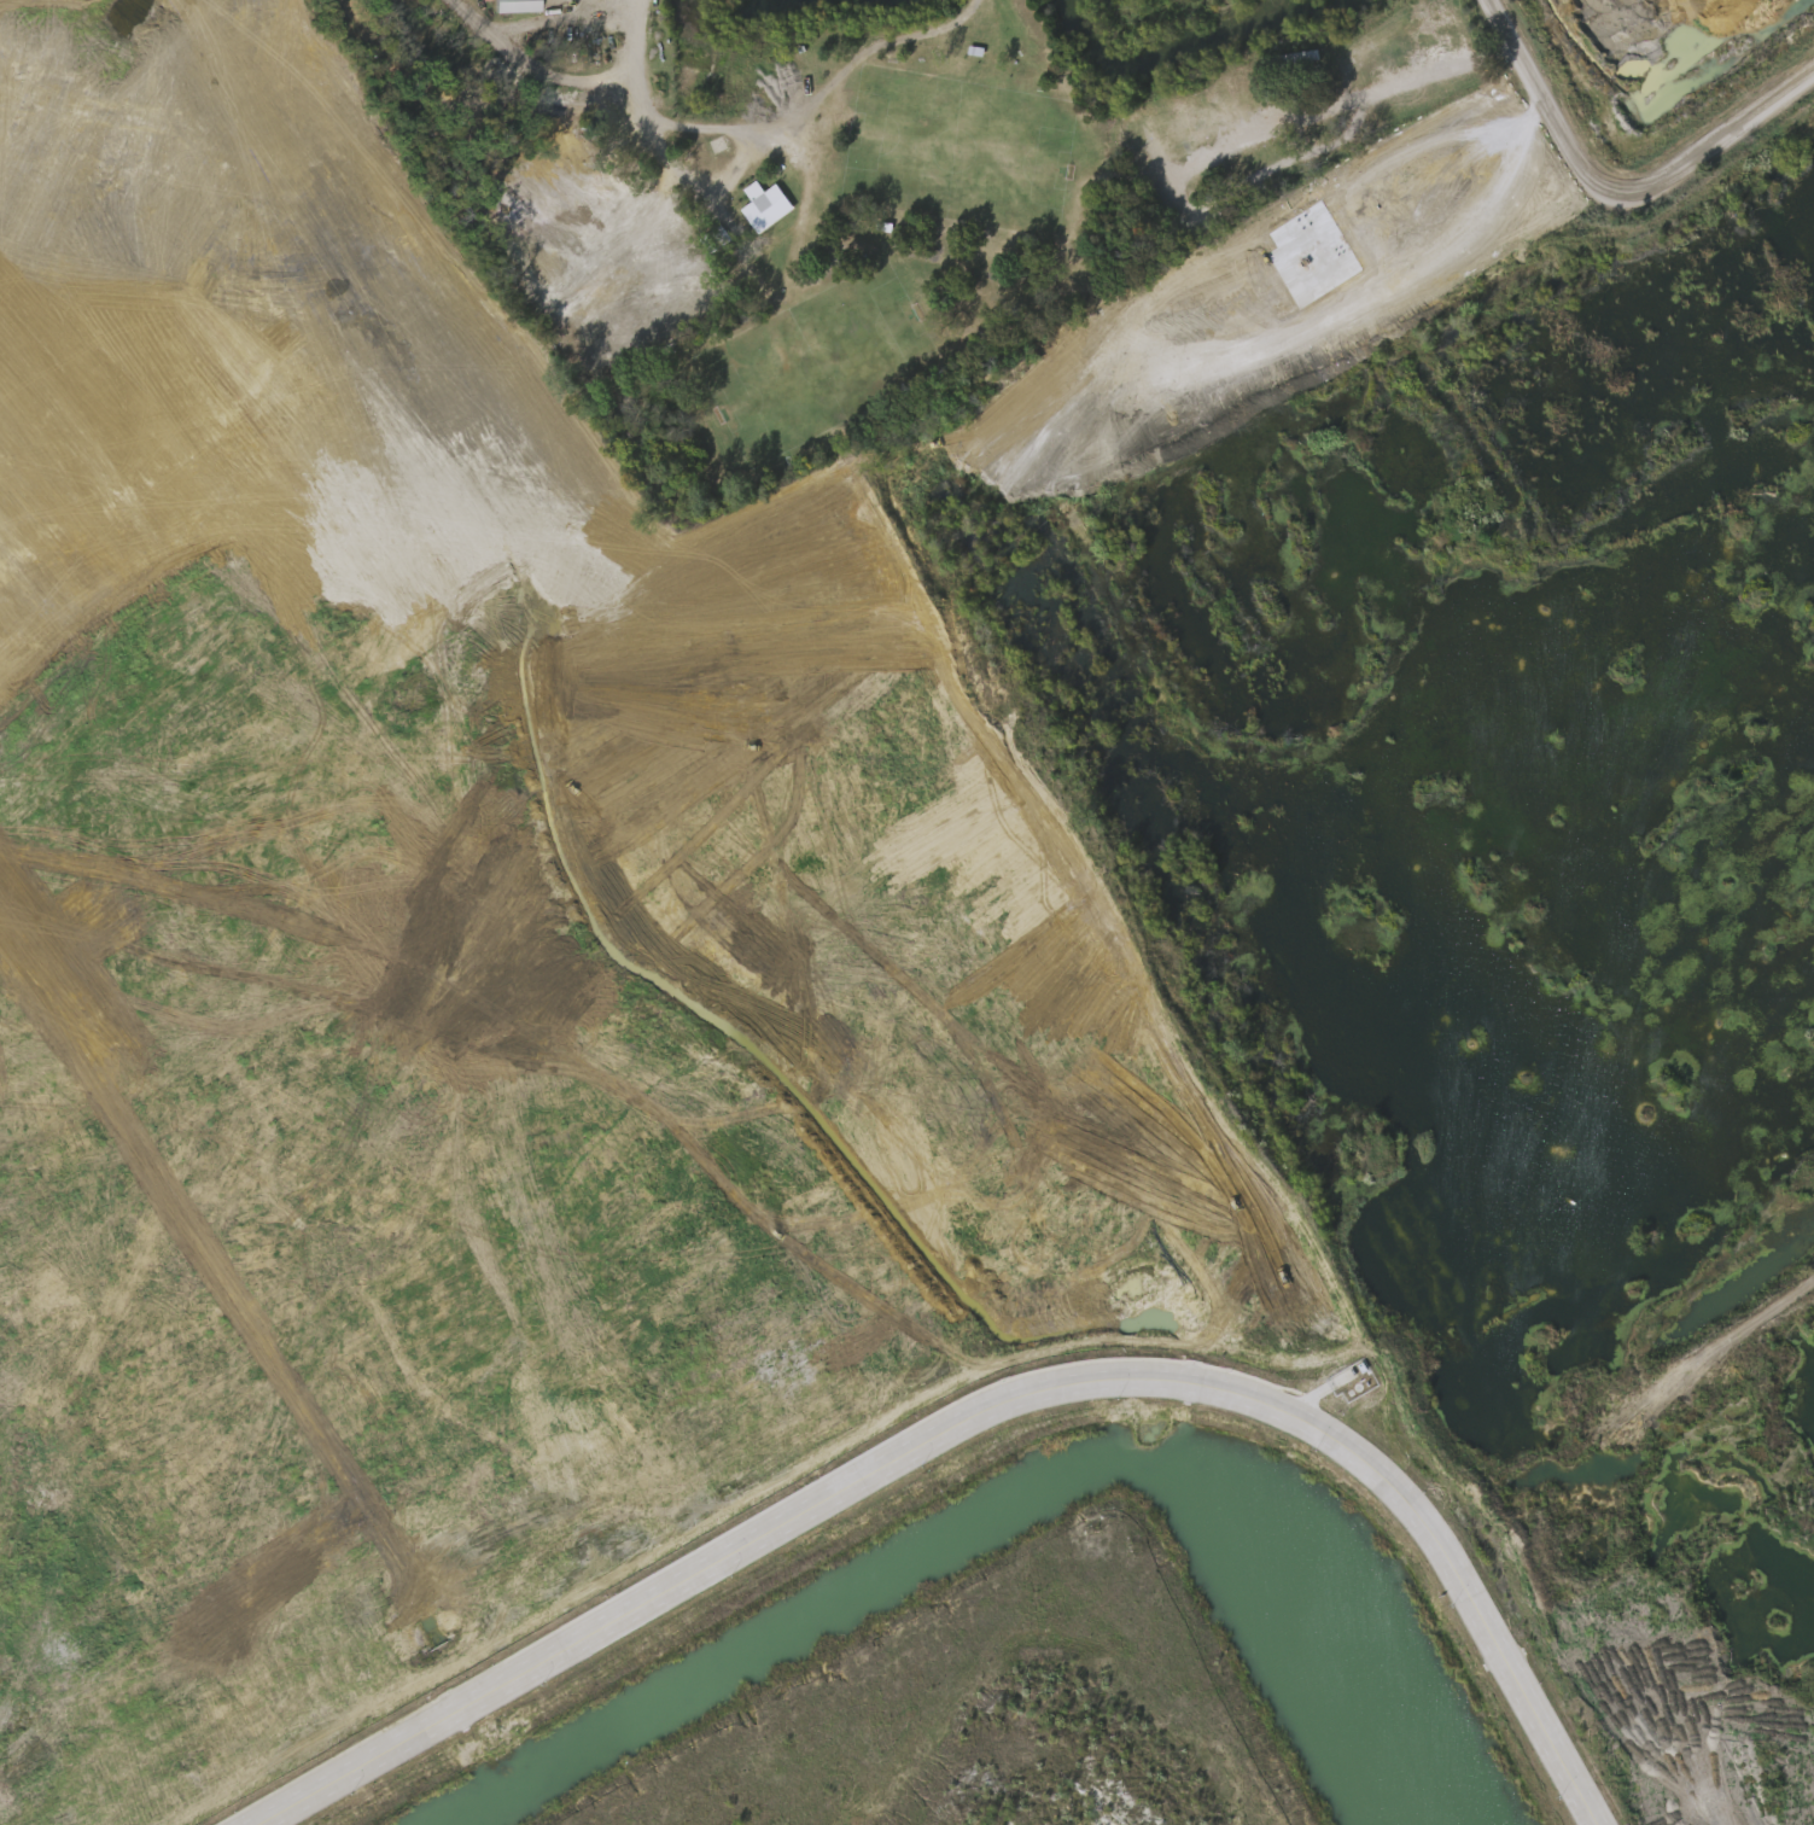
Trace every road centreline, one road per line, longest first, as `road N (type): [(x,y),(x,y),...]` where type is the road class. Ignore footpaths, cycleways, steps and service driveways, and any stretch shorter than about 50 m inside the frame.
road 1 (tertiary): [(257,1824),(978,1411),(1043,1390),(1157,1378),(1284,1410),(1341,1444),(1412,1509),(1590,1824)]
road 2 (tertiary): [(1813,89),(1660,197),(1621,205),(1592,188),(1576,165),(1486,0)]

